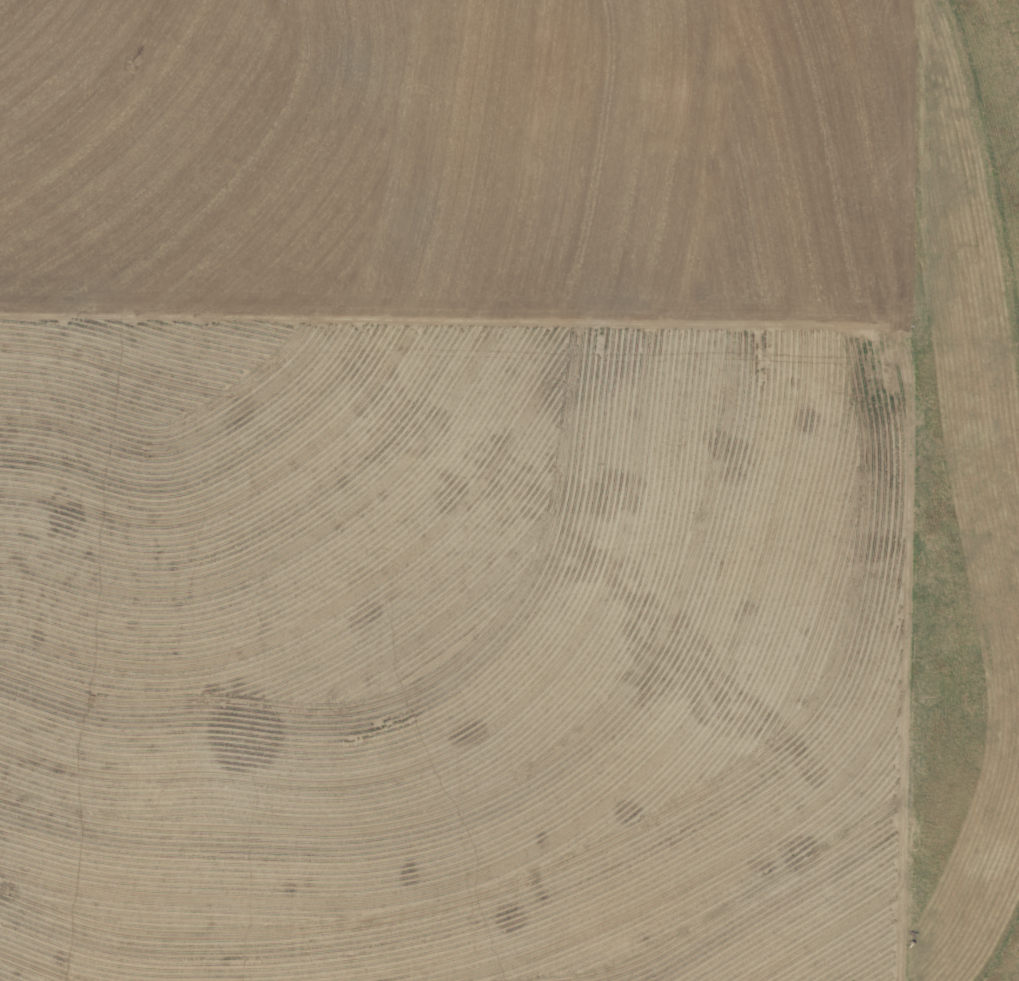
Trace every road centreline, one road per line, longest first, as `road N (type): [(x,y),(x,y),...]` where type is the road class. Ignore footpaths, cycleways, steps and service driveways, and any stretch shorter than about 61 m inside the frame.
road 1 (residential): [(1018,189),(973,189),(943,159),(941,0)]

